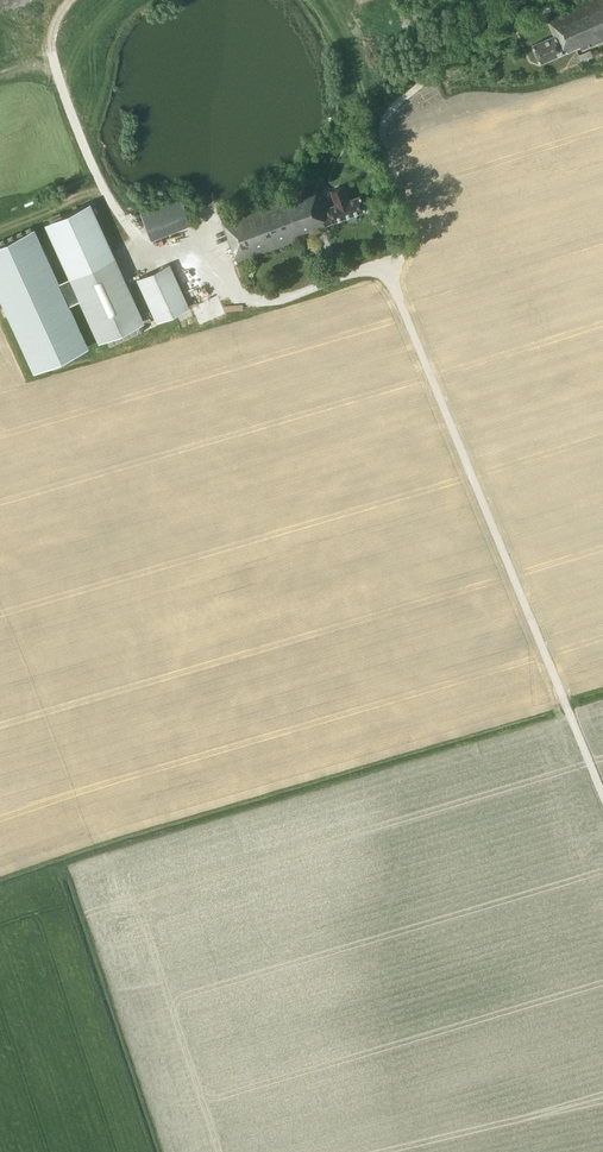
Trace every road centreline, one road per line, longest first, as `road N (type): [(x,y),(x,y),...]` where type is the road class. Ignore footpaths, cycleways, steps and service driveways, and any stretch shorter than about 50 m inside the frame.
road 1 (track): [(76,0),(54,41),(57,70),(103,186),(149,254),(225,281)]
road 2 (track): [(393,115),(363,109),(355,56),(322,0)]

